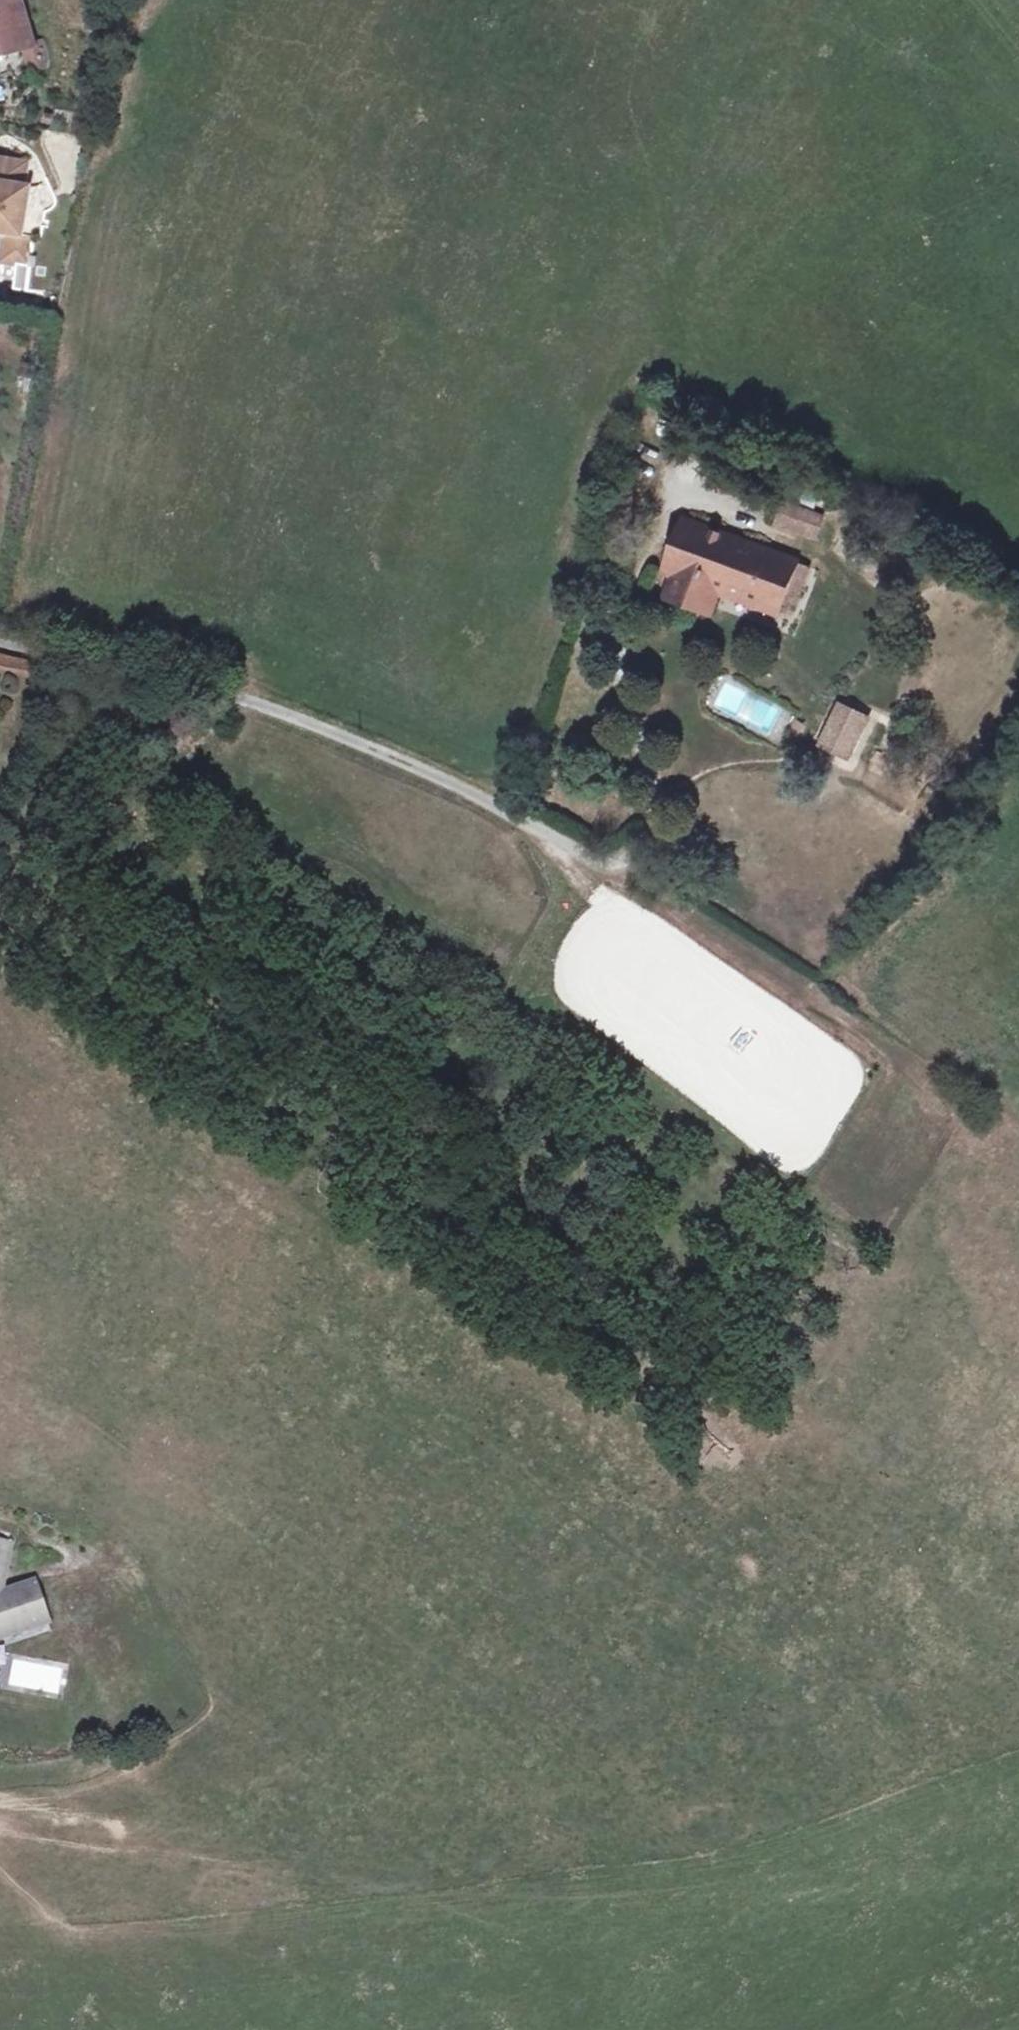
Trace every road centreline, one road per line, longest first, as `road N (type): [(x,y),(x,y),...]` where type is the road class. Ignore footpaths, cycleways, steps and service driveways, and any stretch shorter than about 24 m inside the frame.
road 1 (residential): [(0,638),(67,649),(239,701),(506,803),(820,981)]

